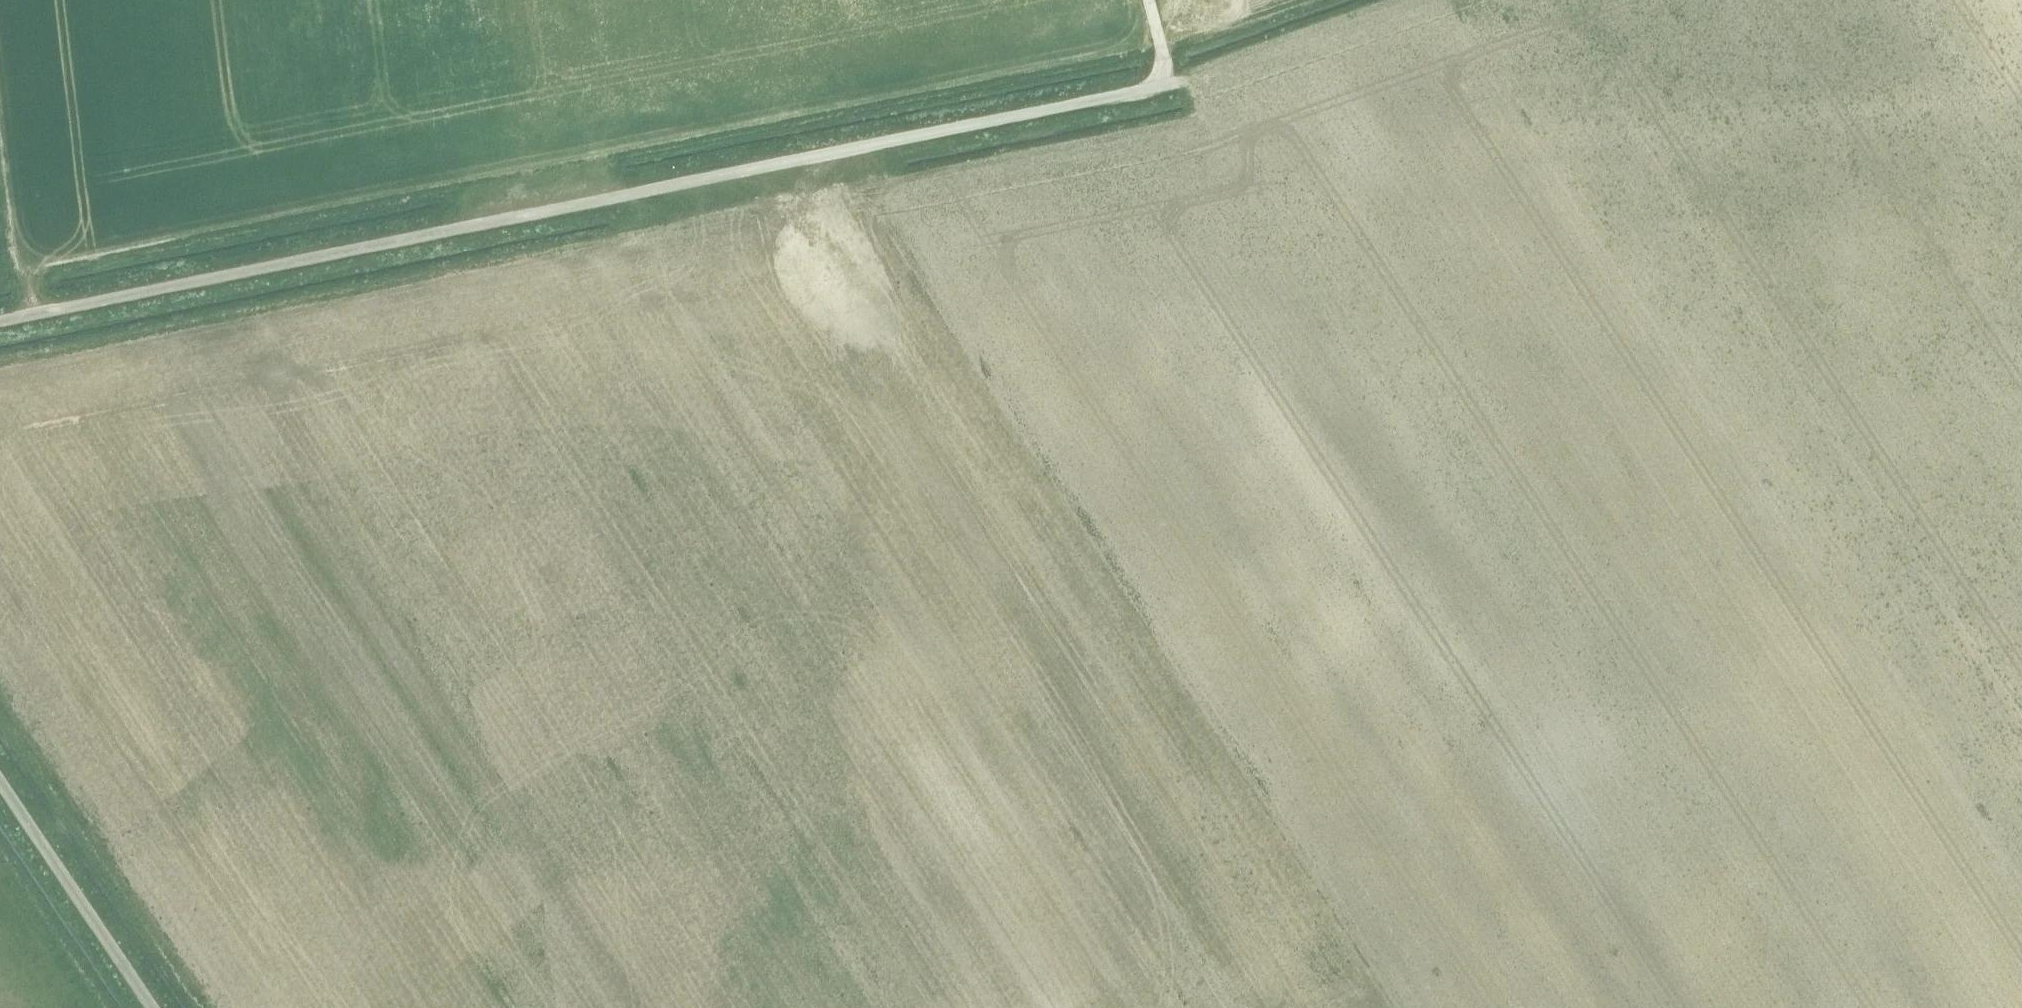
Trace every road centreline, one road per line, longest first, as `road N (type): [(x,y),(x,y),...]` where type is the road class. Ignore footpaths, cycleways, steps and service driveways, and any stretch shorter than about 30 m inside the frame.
road 1 (track): [(0,318),(1170,84)]
road 2 (unclassified): [(154,1007),(0,773)]

